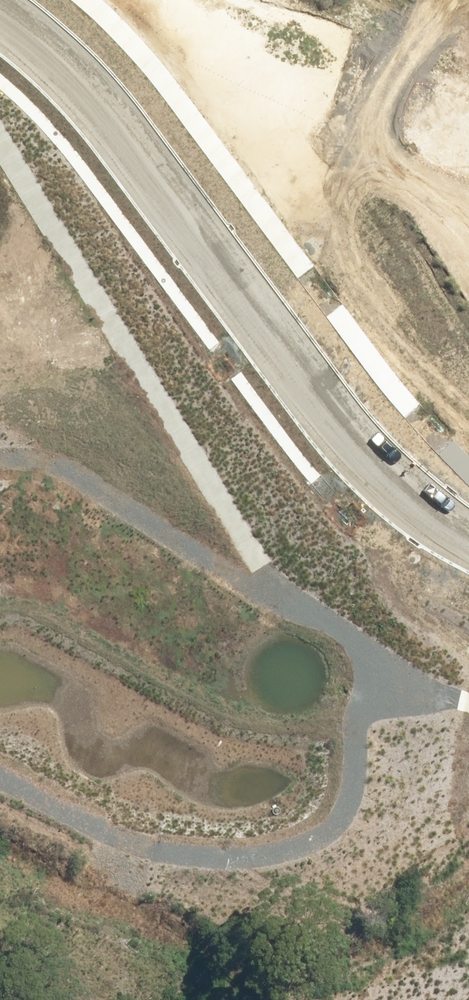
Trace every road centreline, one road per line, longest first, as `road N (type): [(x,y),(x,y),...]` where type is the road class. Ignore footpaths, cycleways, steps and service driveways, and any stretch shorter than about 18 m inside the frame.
road 1 (unclassified): [(468,515),(402,471),(319,382),(157,163),(0,16)]
road 2 (track): [(279,599),(0,145)]
road 3 (track): [(382,663),(353,731),(355,777),(339,823),(251,855),(162,849),(0,770)]
road 4 (track): [(0,451),(48,455),(331,624)]
road 5 (track): [(331,624),(382,663),(468,704)]

